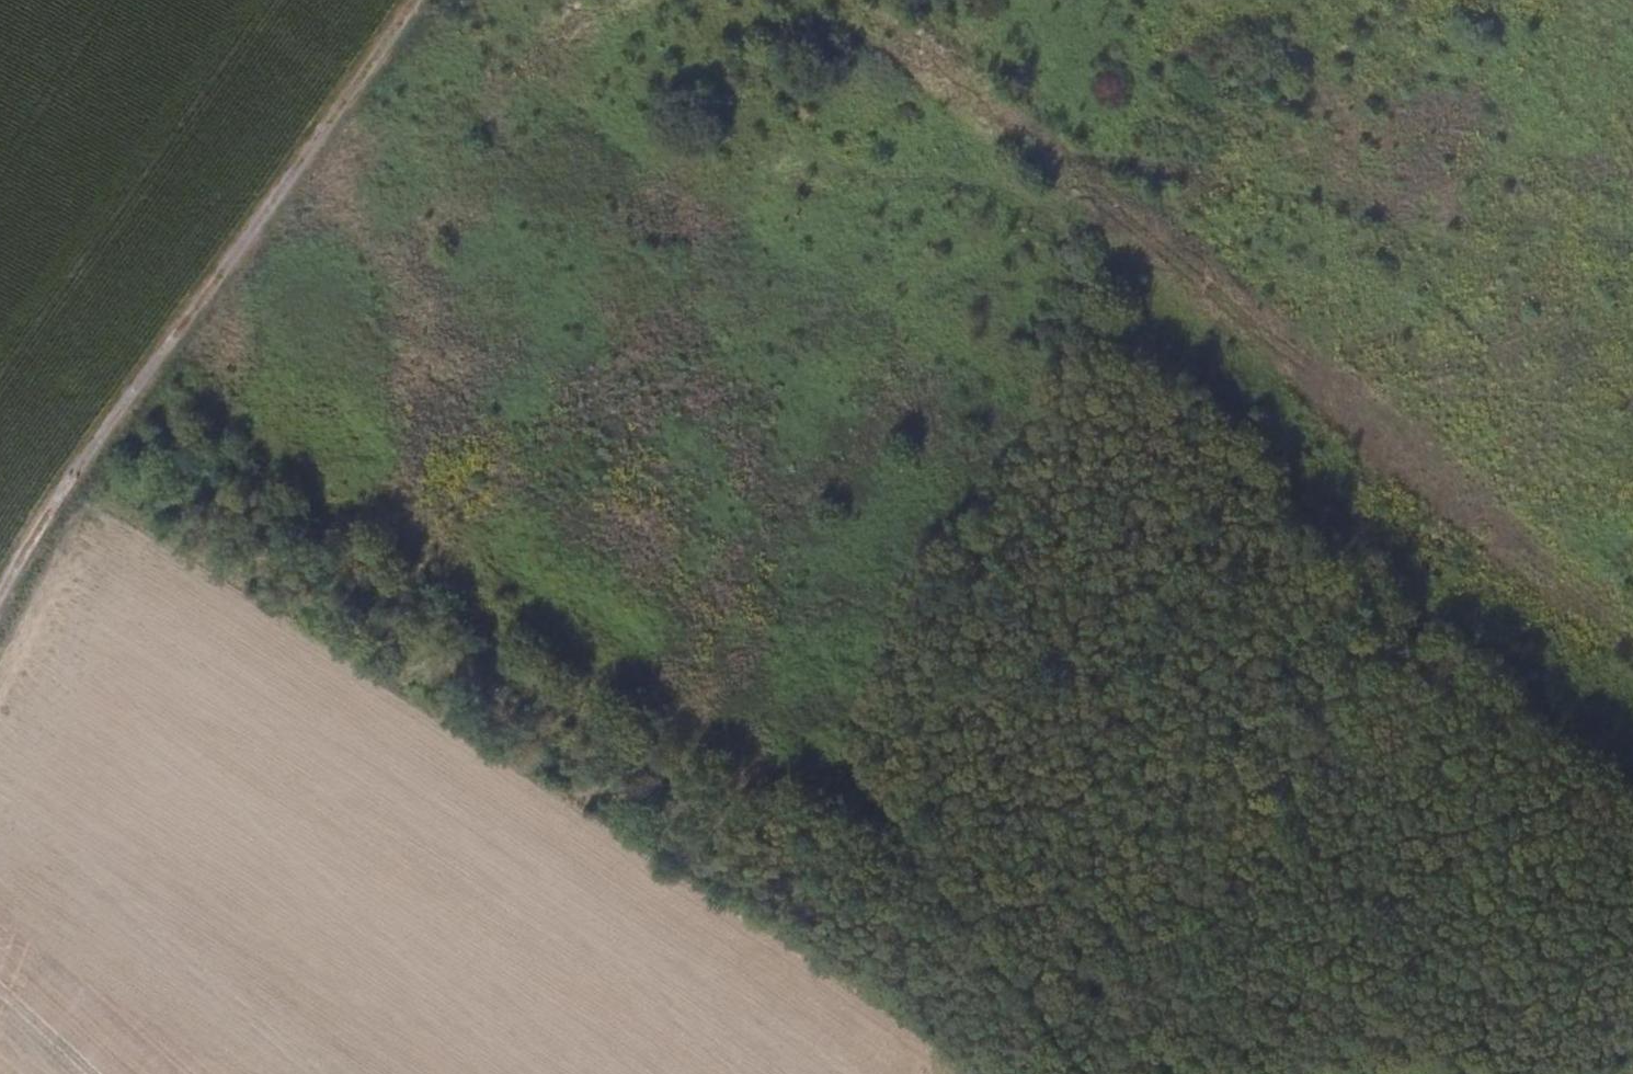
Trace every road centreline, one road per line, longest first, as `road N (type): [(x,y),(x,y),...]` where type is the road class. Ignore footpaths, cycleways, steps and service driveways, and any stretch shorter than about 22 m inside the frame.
road 1 (track): [(0,599),(107,428),(424,0)]

